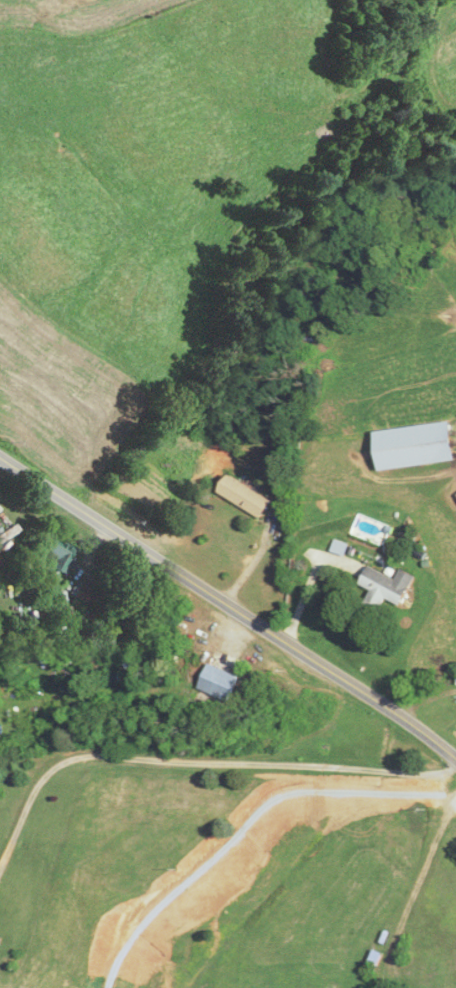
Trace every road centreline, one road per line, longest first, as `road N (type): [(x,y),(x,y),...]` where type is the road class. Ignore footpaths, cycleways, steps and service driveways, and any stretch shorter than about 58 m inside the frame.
road 1 (residential): [(455,763),(373,699),(0,457)]

